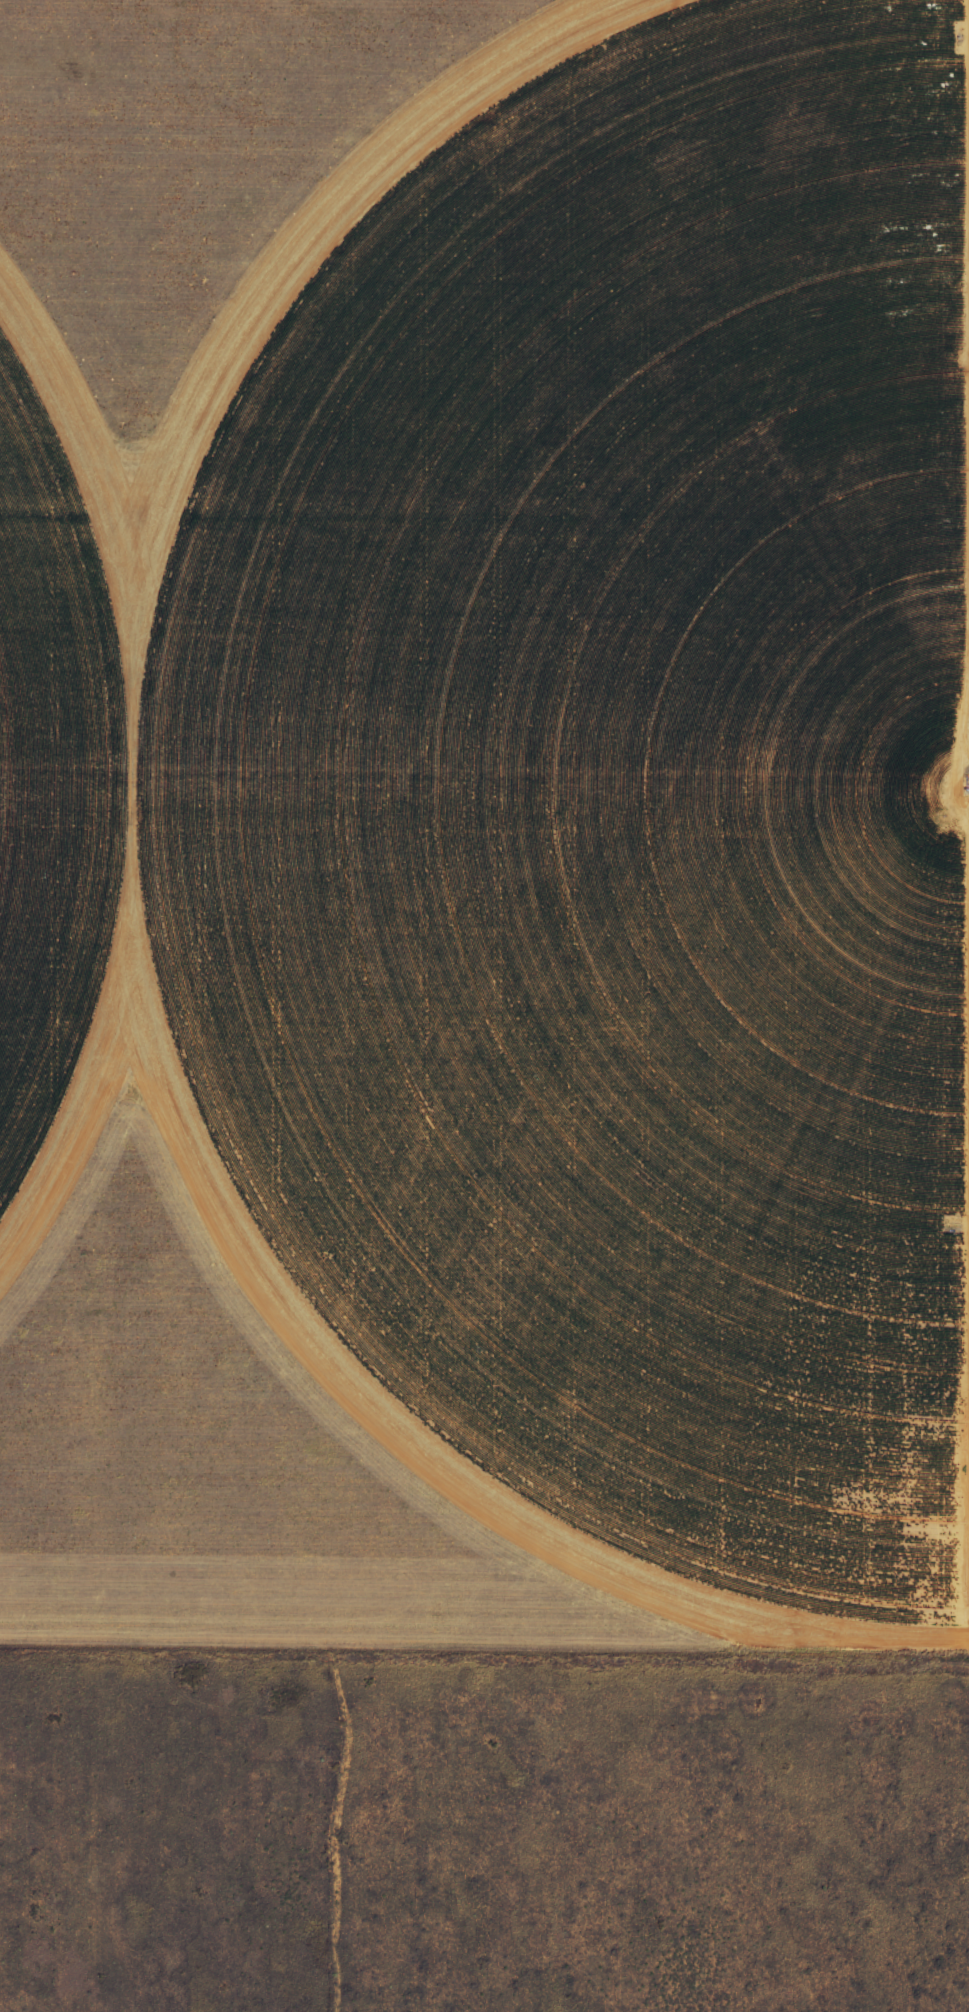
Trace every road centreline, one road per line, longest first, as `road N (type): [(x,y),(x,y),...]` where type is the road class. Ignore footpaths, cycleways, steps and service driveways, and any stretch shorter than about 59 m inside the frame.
road 1 (residential): [(126,1631),(147,0)]
road 2 (residential): [(0,1646),(126,1631),(183,1667),(198,1708),(183,1879)]

